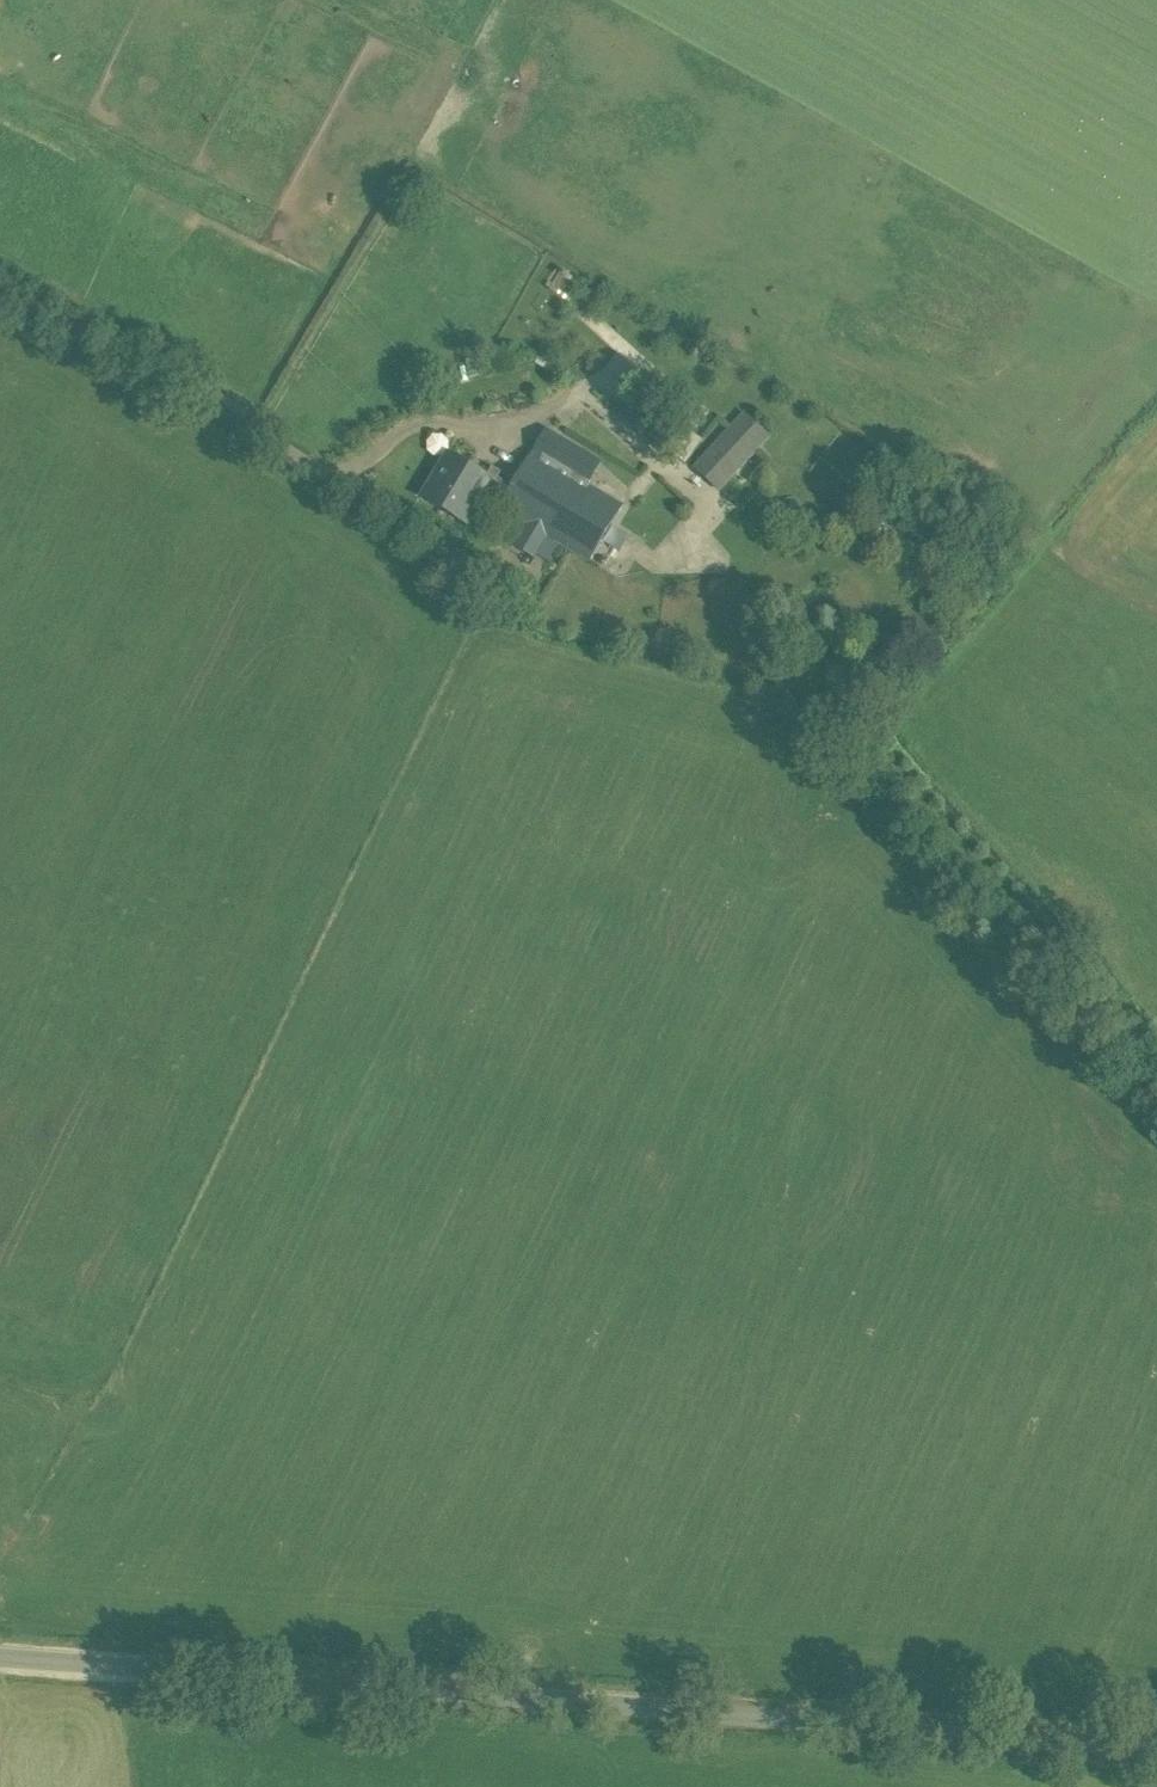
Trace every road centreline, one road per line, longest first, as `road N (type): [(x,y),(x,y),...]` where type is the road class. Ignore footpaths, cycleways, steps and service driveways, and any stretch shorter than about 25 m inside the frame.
road 1 (unclassified): [(1156,1752),(0,1658)]
road 2 (unclassified): [(0,293),(333,477)]

